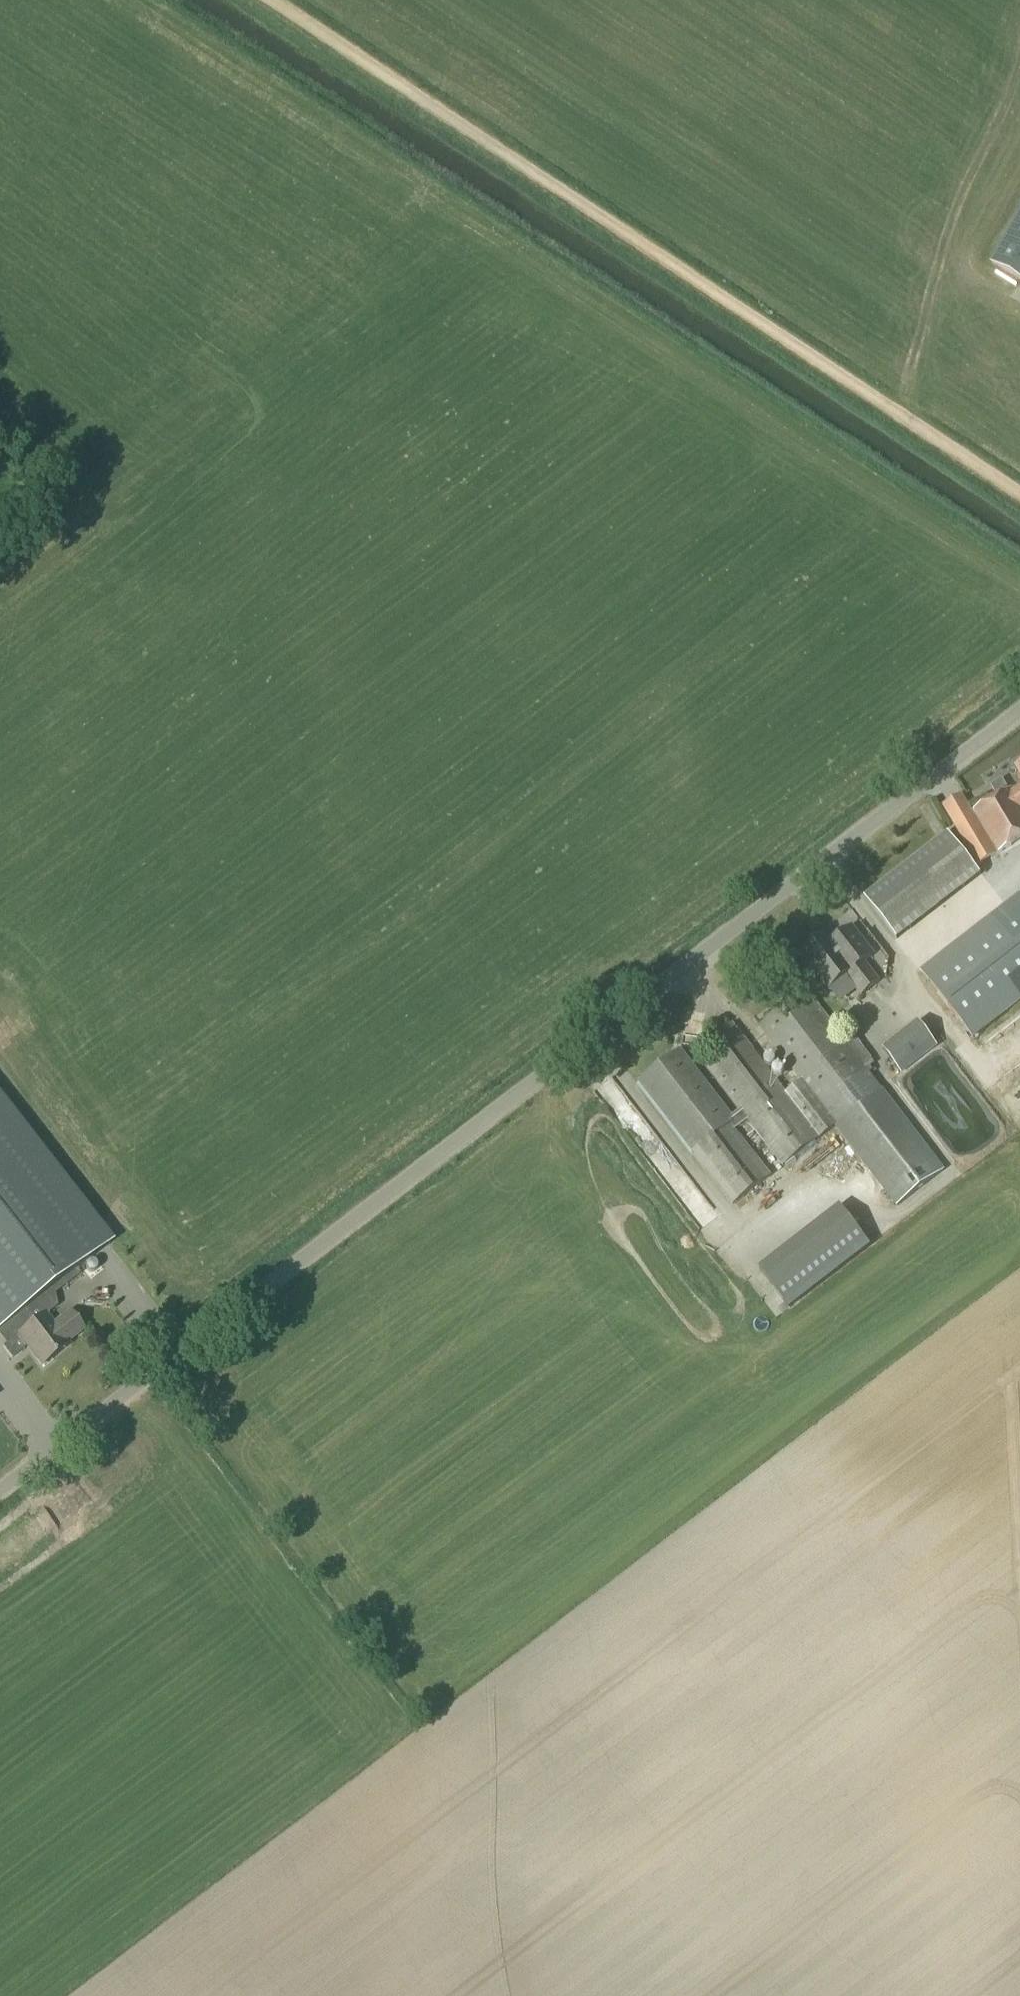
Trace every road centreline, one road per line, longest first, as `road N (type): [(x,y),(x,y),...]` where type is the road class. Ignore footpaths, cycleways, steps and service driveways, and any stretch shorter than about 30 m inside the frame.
road 1 (unclassified): [(0,1493),(1019,714)]
road 2 (track): [(269,0),(1019,496)]

